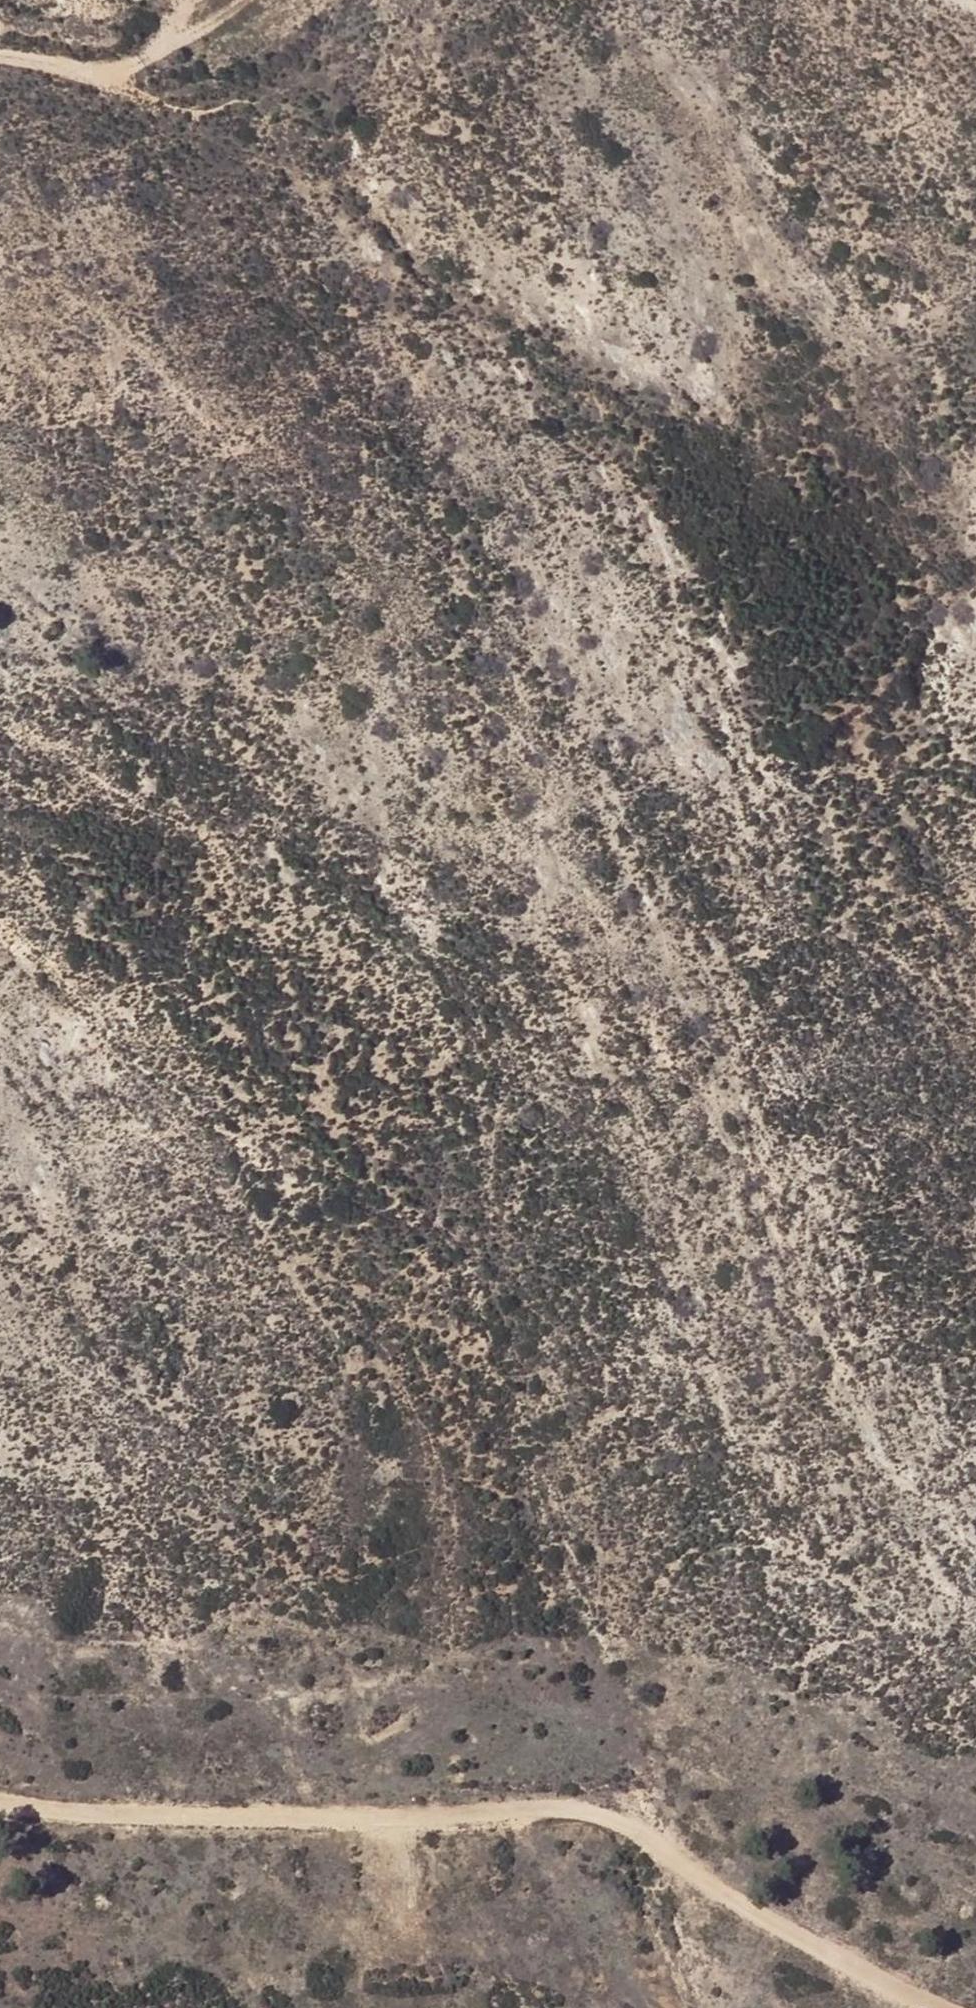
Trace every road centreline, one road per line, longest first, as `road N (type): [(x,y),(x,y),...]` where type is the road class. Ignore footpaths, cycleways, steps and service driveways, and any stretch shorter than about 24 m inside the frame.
road 1 (track): [(0,1808),(189,1828),(618,1815),(702,1879),(893,1984),(953,2007)]
road 2 (track): [(0,62),(91,63),(175,28)]

